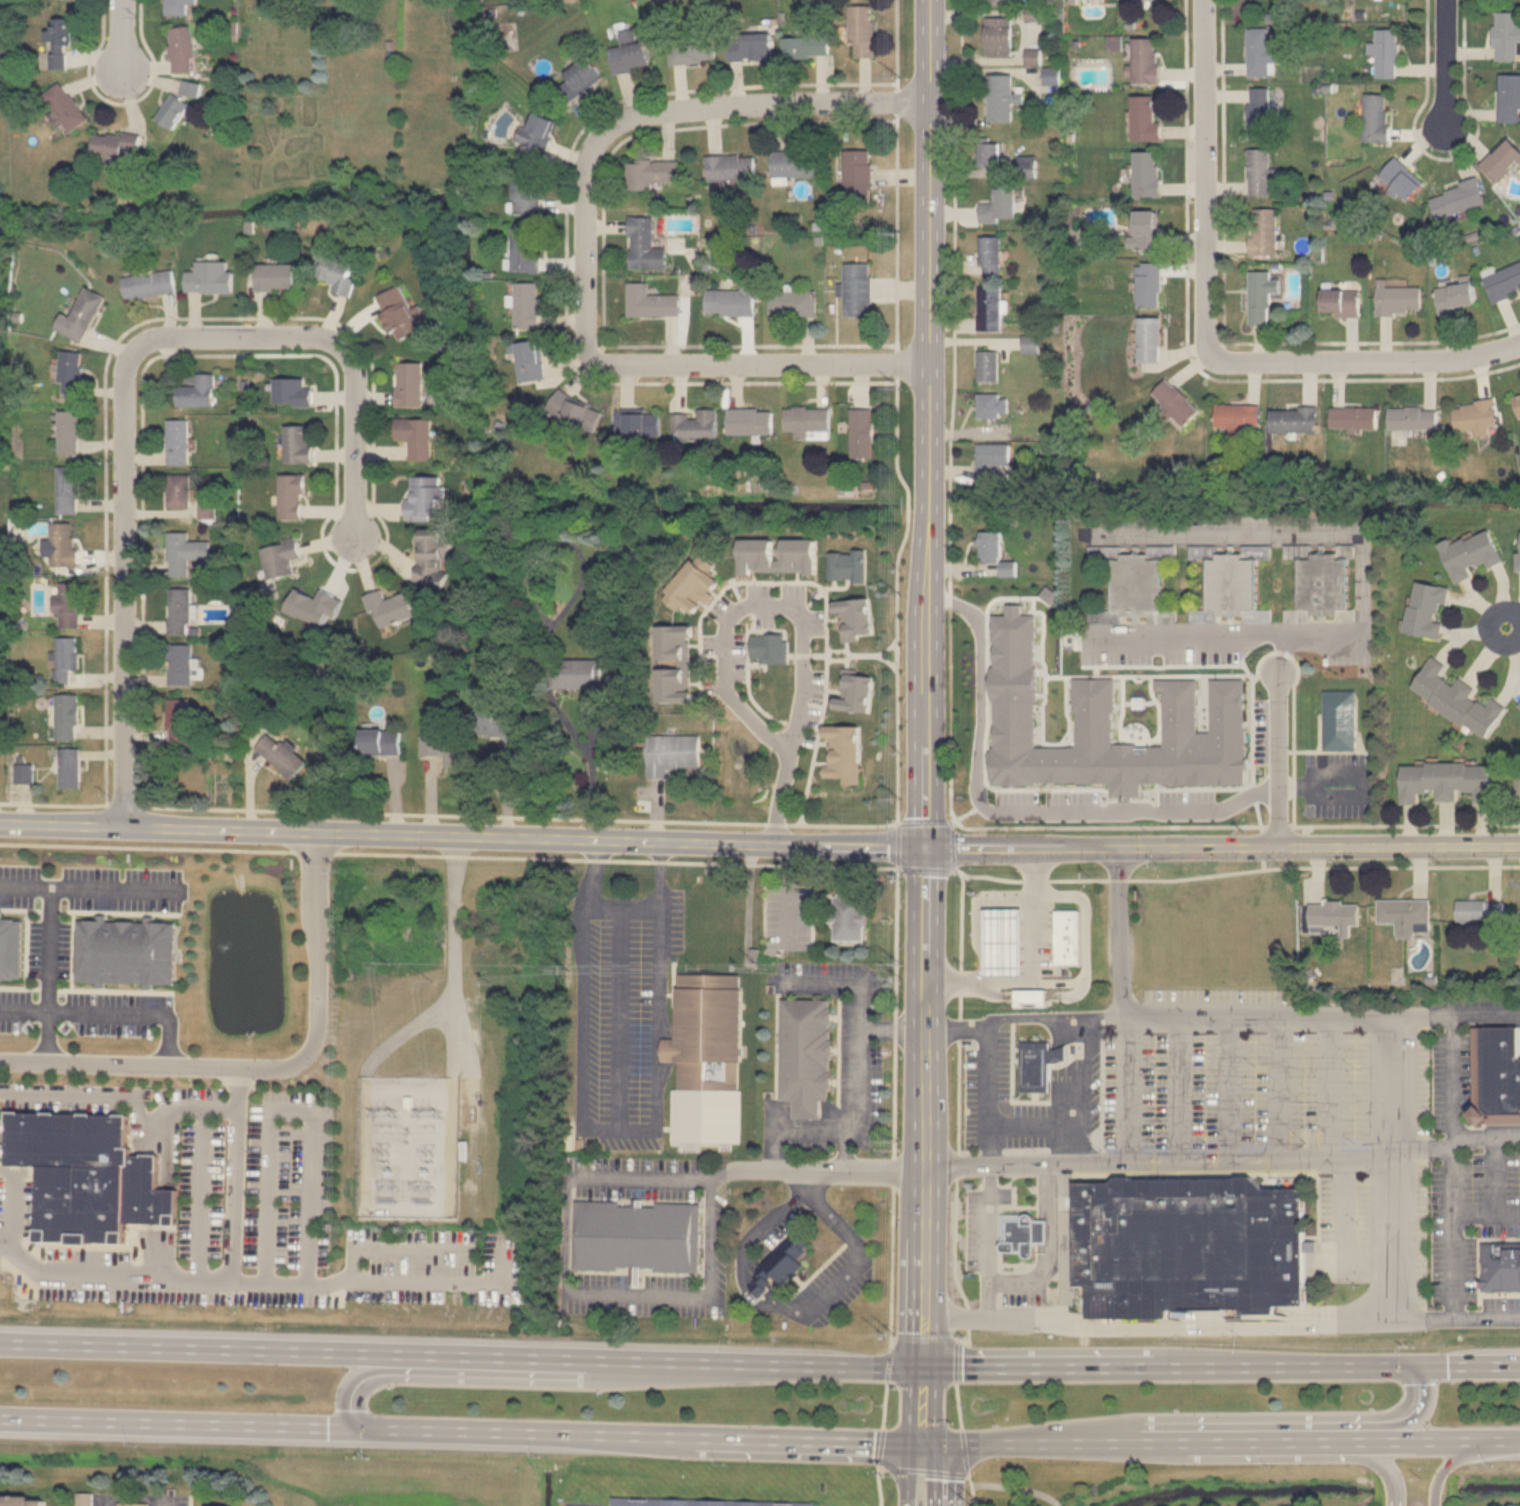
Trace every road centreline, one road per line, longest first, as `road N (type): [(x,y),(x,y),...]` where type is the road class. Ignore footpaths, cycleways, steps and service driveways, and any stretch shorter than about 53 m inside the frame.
road 1 (tertiary): [(925,848),(0,822)]
road 2 (secondary): [(924,0),(925,606)]
road 3 (tertiary): [(1519,846),(925,848)]
road 4 (secondary): [(551,1359),(0,1342)]
road 5 (secondary): [(369,1430),(919,1443)]
road 6 (residential): [(0,1060),(272,1068),(296,1060),(314,1024),(316,831)]
road 7 (secondary): [(925,848),(919,1366)]
road 8 (secondary): [(1405,1365),(919,1366)]
road 9 (residential): [(133,355),(122,417),(125,826)]
road 10 (residential): [(774,844),(801,697),(802,622),(784,605),(745,605),(723,629),(723,686),(767,738),(790,746)]
road 11 (secondary): [(919,1443),(1330,1442)]
road 12 (residential): [(133,355),(183,336),(340,343),(356,379),(355,537)]
road 13 (secondary): [(0,1418),(369,1430)]
road 14 (secondary): [(919,1366),(551,1359)]
road 15 (residential): [(1202,0),(1206,323),(1215,352)]
road 16 (residential): [(924,361),(592,362)]
road 17 (residential): [(925,97),(689,110),(606,130)]
road 18 (residential): [(1519,345),(1447,358),(1232,362),(1215,352)]
road 19 (secondary): [(551,1359),(362,1378),(350,1393),(350,1411),(369,1430)]
road 20 (secondary): [(925,606),(925,848)]
road 21 (residential): [(592,362),(582,316),(587,165),(606,130)]
road 22 (secondary): [(1330,1442),(1519,1442)]
road 23 (residential): [(1279,669),(1278,844)]
road 24 (secondary): [(1330,1442),(1414,1409),(1419,1387),(1405,1365)]
road 25 (residential): [(1445,0),(1442,126)]

